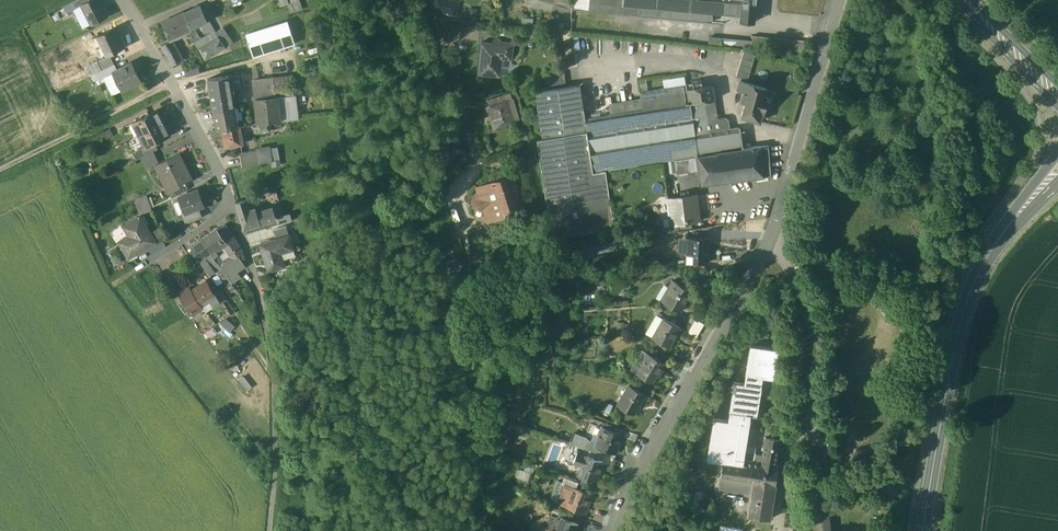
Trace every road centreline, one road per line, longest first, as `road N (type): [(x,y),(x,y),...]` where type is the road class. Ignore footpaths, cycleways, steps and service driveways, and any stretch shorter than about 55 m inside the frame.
road 1 (residential): [(611,530),(633,466),(769,243),(840,0)]
road 2 (residential): [(267,530),(273,364),(257,282),(208,147),(120,0)]
road 3 (secondary): [(1010,224),(963,318),(923,530)]
road 4 (residential): [(426,0),(477,161)]
road 5 (secondary): [(966,0),(1057,95)]

